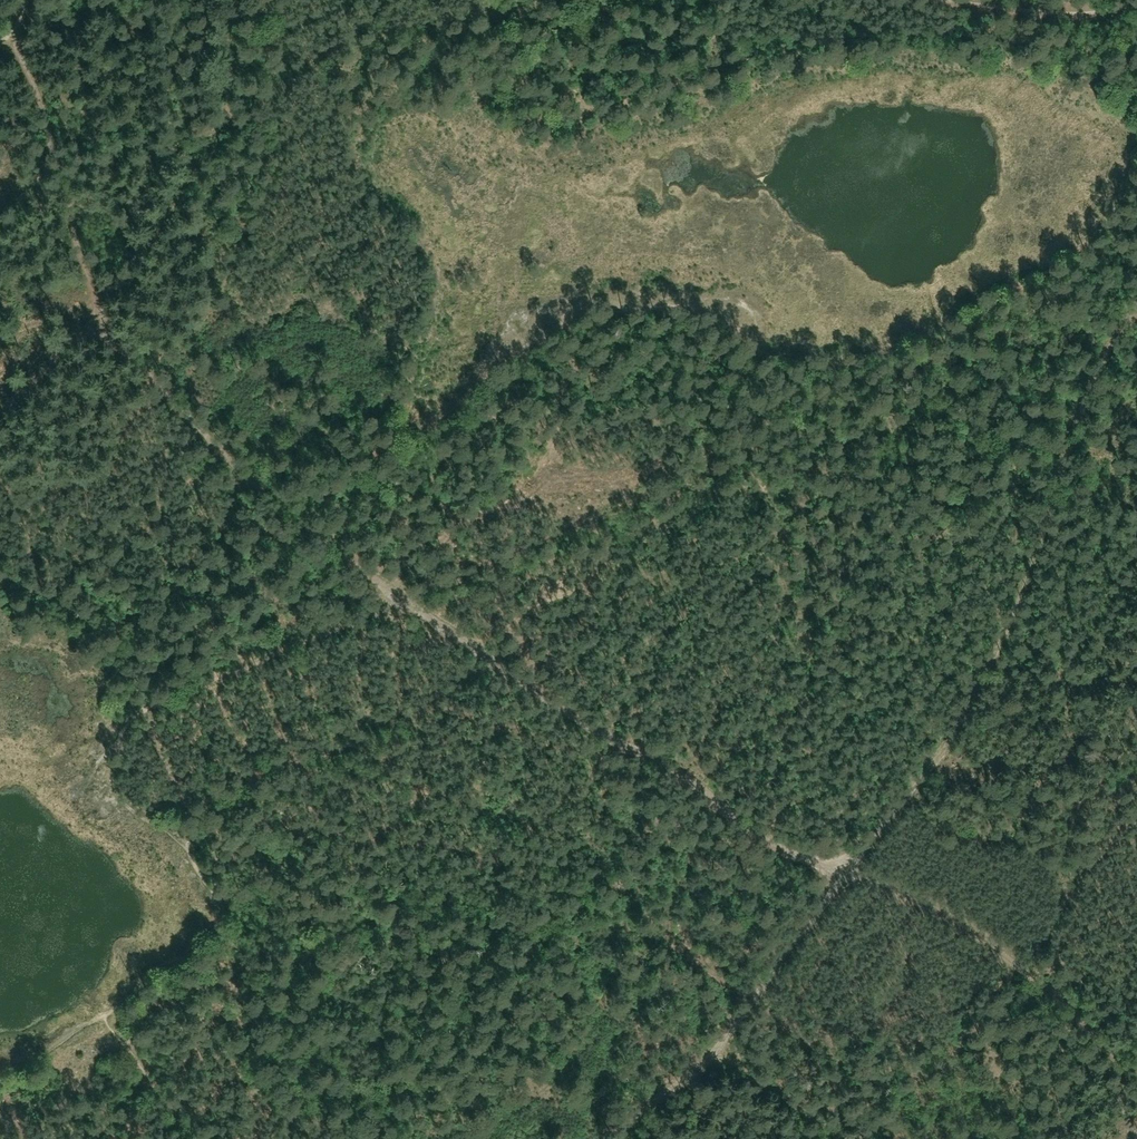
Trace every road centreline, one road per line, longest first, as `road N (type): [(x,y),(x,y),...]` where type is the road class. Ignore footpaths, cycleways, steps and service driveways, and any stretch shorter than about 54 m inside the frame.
road 1 (track): [(96,310),(225,453),(400,603),(772,845),(849,872)]
road 2 (track): [(849,872),(978,686),(1124,321),(1136,309)]
road 3 (track): [(1136,1071),(996,950),(935,909),(849,872)]
road 4 (track): [(22,57),(96,310)]
road 5 (track): [(1136,7),(1011,17),(898,0)]
road 6 (track): [(849,872),(711,1043)]
road 7 (track): [(106,1013),(161,1108),(225,1138)]
road 8 (track): [(855,1138),(711,1043)]
road 9 (track): [(711,1043),(610,1138)]

